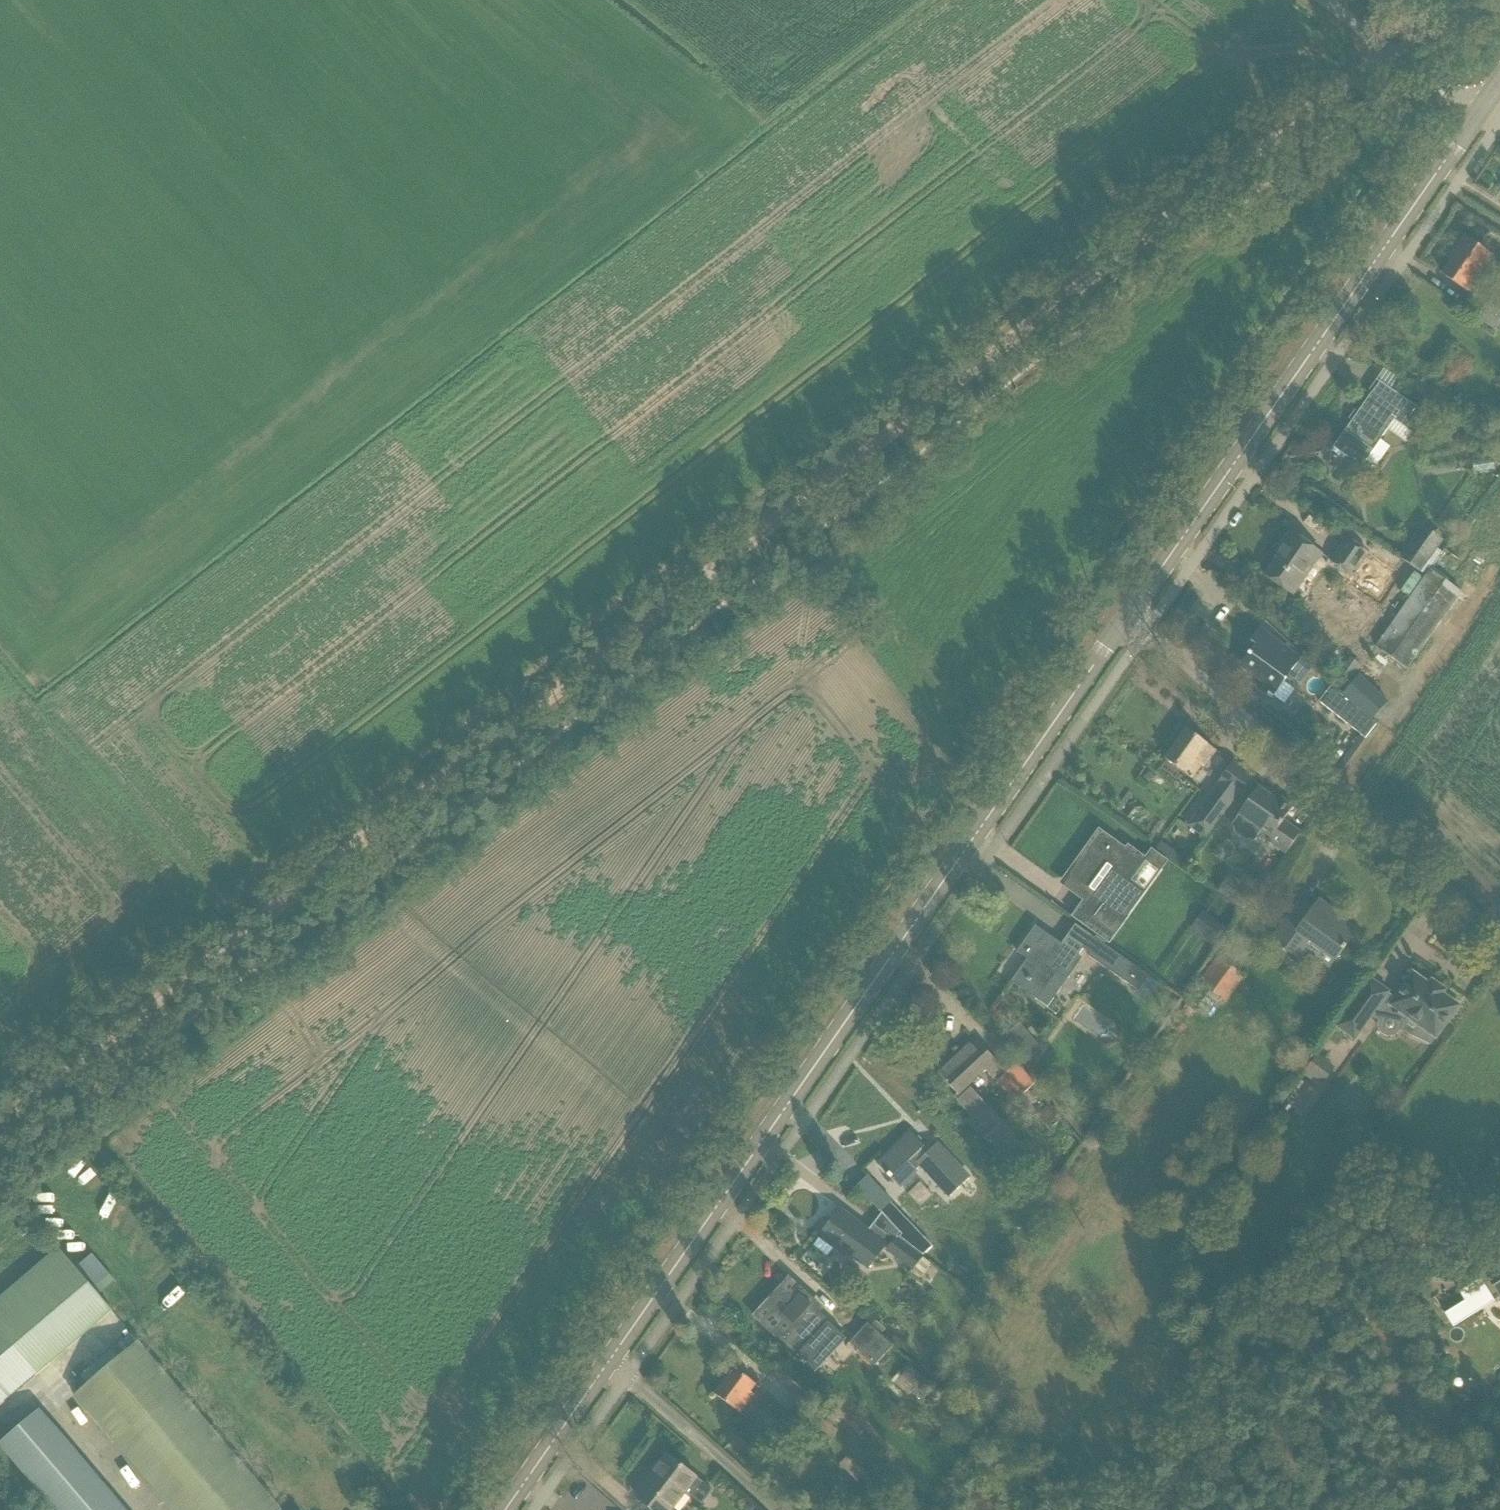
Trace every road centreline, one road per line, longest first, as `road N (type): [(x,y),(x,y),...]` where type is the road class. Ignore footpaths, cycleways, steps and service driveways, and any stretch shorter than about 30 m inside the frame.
road 1 (track): [(1393,55),(0,1110)]
road 2 (tertiary): [(506,1509),(1126,616)]
road 3 (tertiary): [(1126,616),(1478,114)]
road 4 (unclassified): [(1499,958),(1126,616)]
road 5 (unclassified): [(1478,114),(1323,0)]

